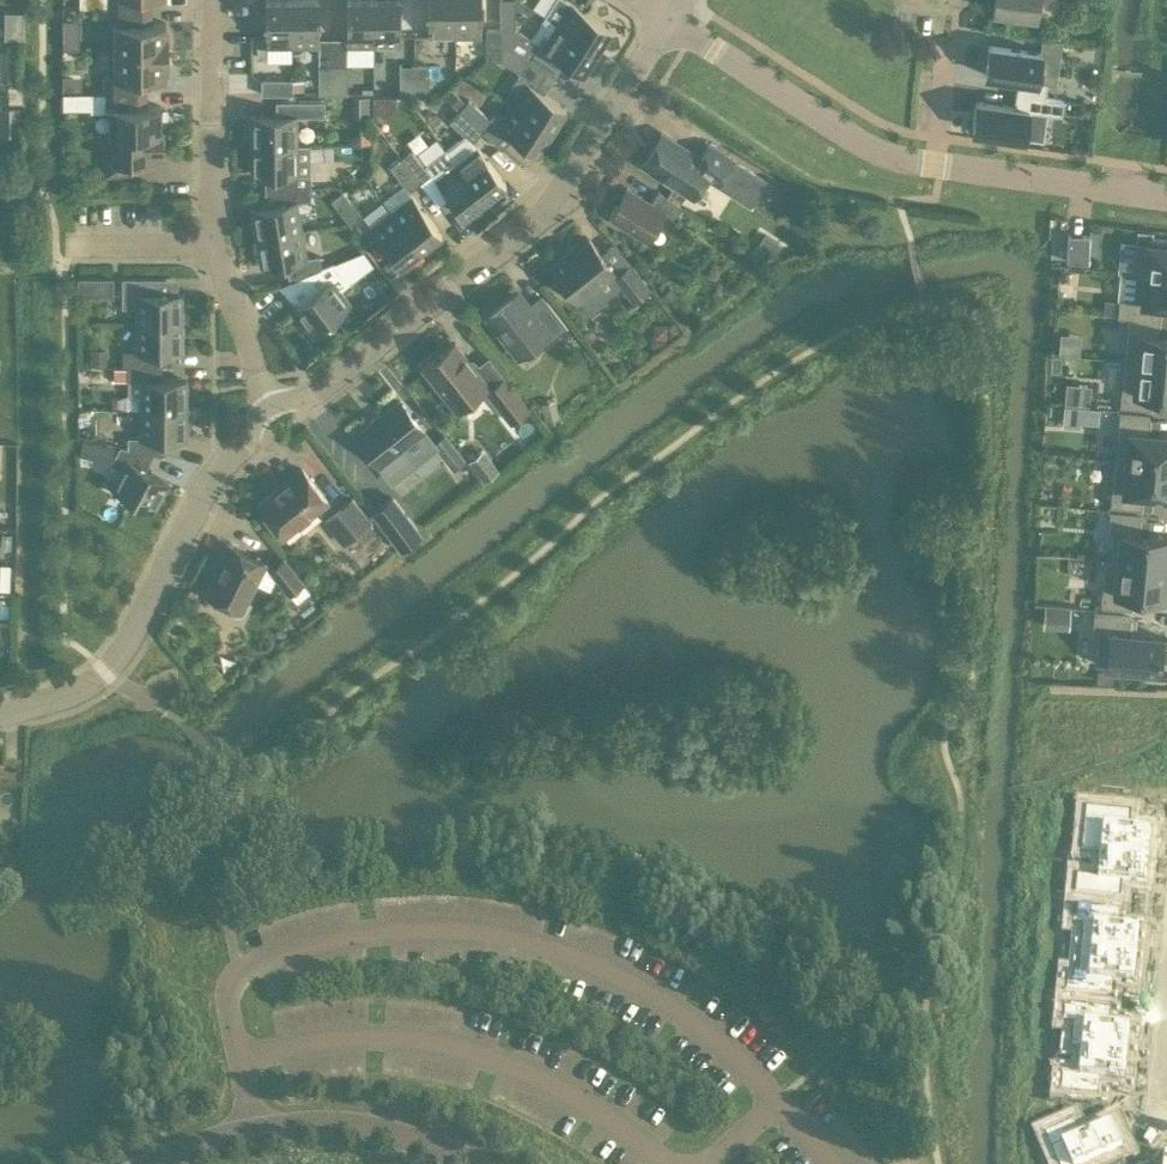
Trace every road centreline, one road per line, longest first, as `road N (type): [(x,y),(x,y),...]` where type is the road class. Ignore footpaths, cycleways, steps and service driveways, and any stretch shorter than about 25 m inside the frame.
road 1 (residential): [(296,401),(495,265),(581,190),(668,20)]
road 2 (residential): [(1166,196),(933,165),(887,152),(844,134),(668,20)]
road 3 (residential): [(0,716),(57,701),(111,671),(231,452),(261,417),(296,401)]
road 4 (residential): [(211,243),(216,0)]
road 5 (unclassified): [(252,1127),(331,1126),(423,1143),(463,1163)]
road 6 (residential): [(296,401),(211,243)]
road 7 (residential): [(211,243),(55,240)]
road 8 (unclassified): [(252,1127),(225,990)]

